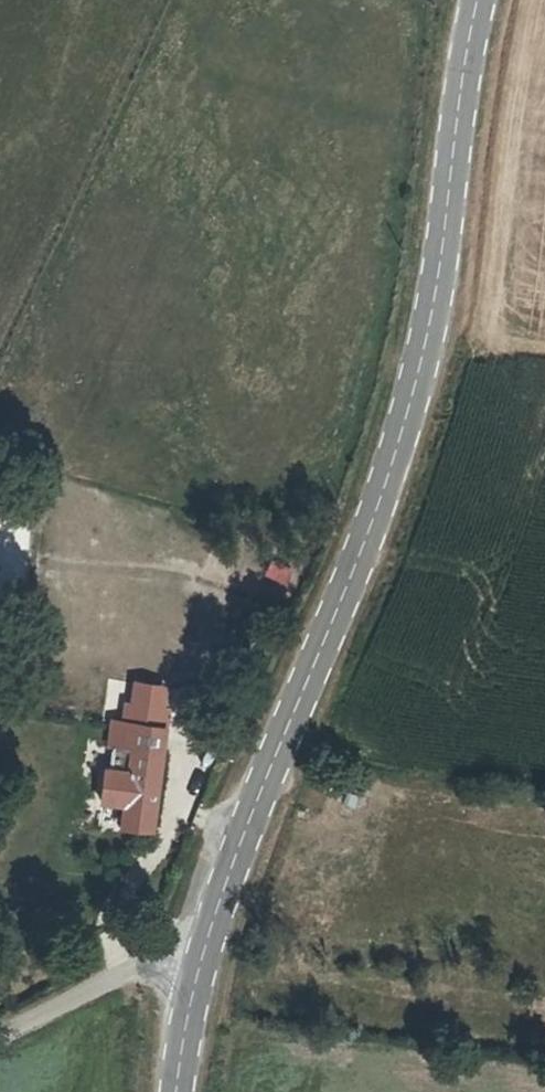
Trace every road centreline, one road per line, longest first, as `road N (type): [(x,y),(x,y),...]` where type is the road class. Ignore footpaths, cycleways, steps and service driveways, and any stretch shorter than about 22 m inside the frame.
road 1 (tertiary): [(207,948),(397,435),(419,342),(474,0)]
road 2 (unclassified): [(0,1020),(207,948)]
road 3 (tertiary): [(176,1091),(207,948)]

